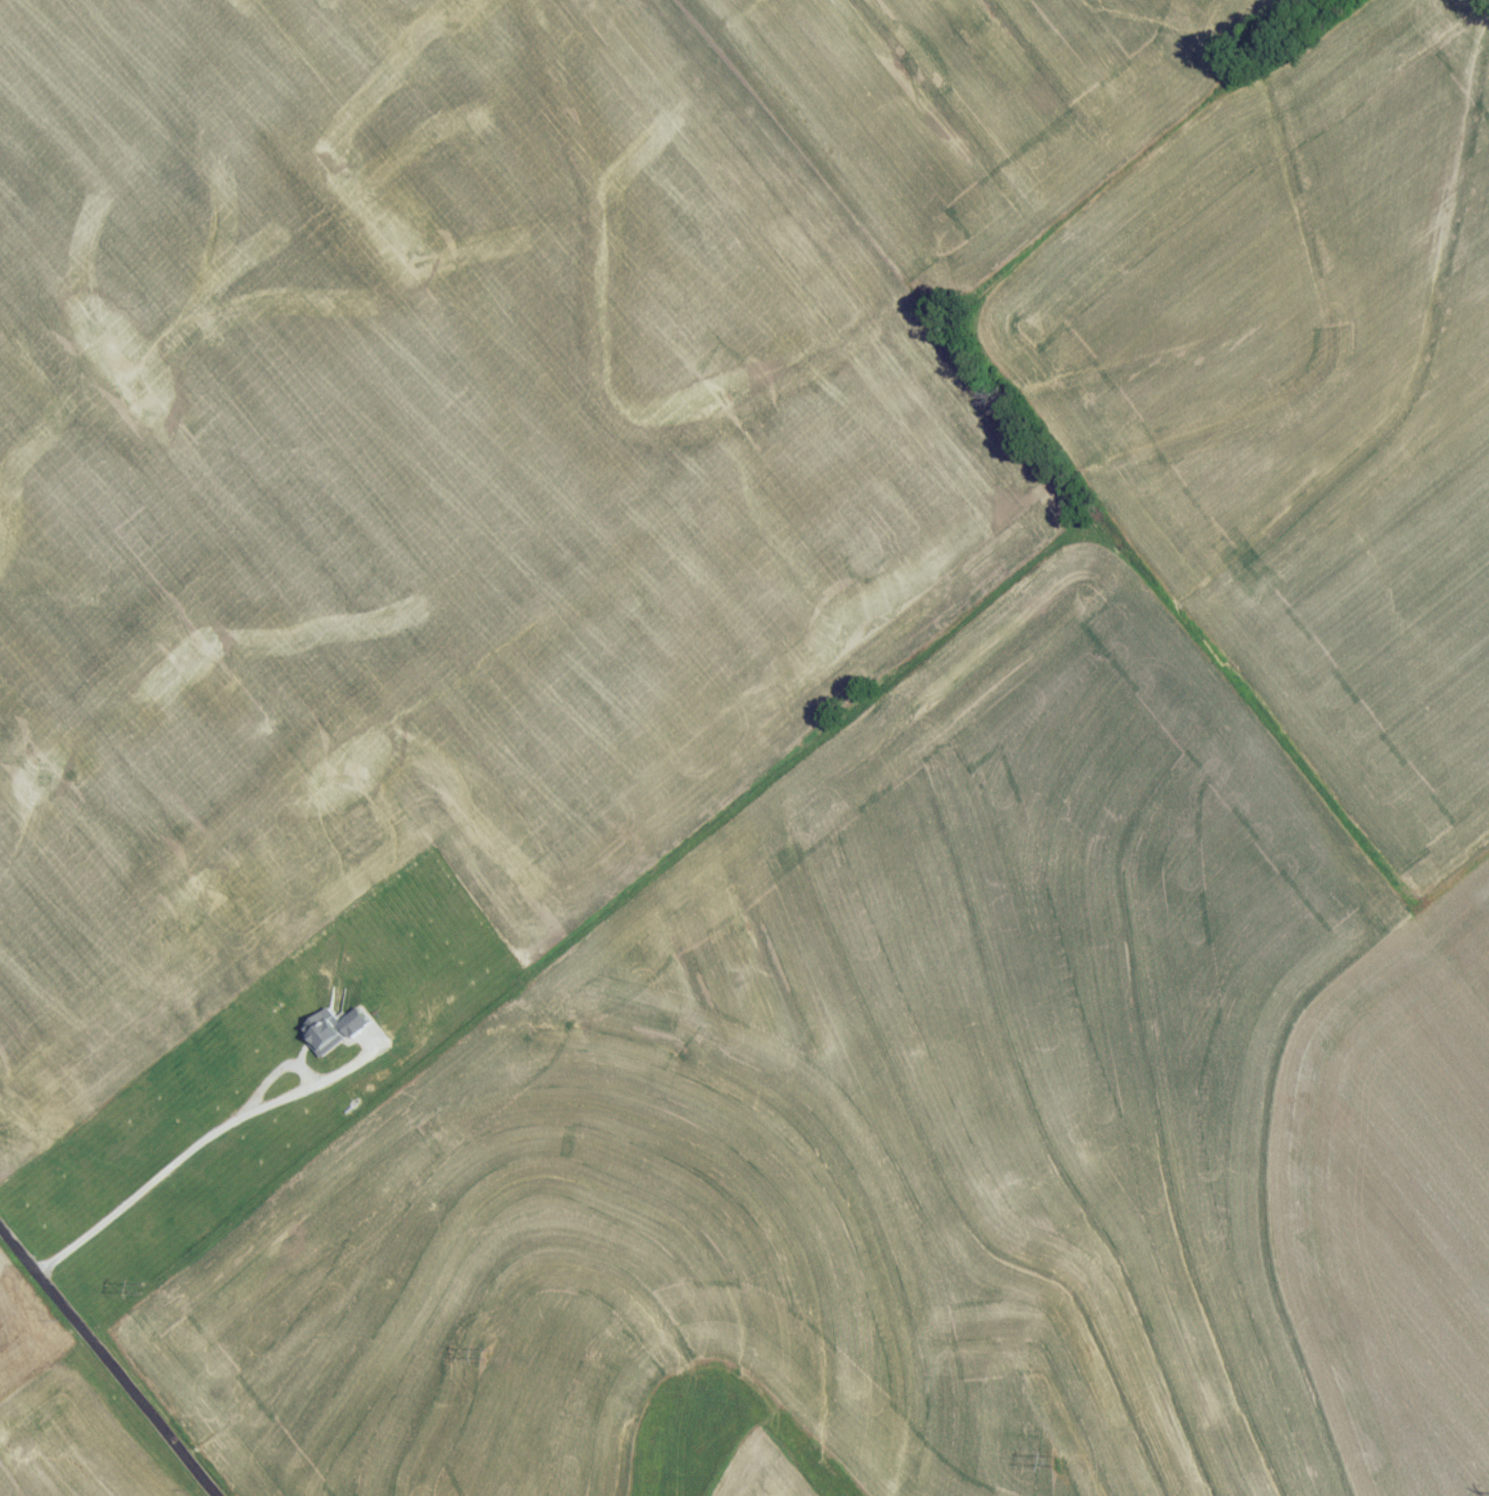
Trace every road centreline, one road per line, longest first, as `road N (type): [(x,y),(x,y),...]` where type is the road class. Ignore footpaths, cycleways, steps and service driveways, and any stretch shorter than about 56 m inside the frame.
road 1 (residential): [(216,1495),(0,1227)]

